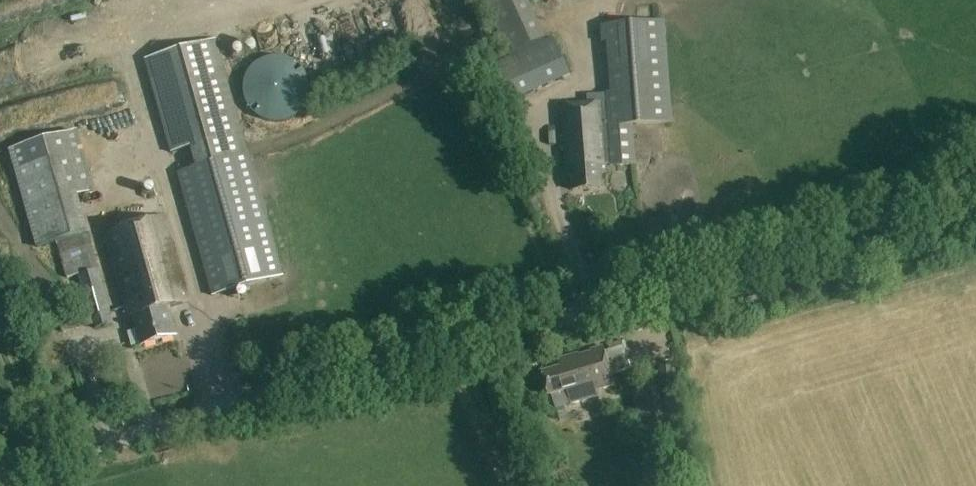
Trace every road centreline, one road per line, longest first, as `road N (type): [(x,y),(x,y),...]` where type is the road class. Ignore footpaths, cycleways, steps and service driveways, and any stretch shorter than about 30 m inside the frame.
road 1 (tertiary): [(0,474),(846,237),(975,182)]

